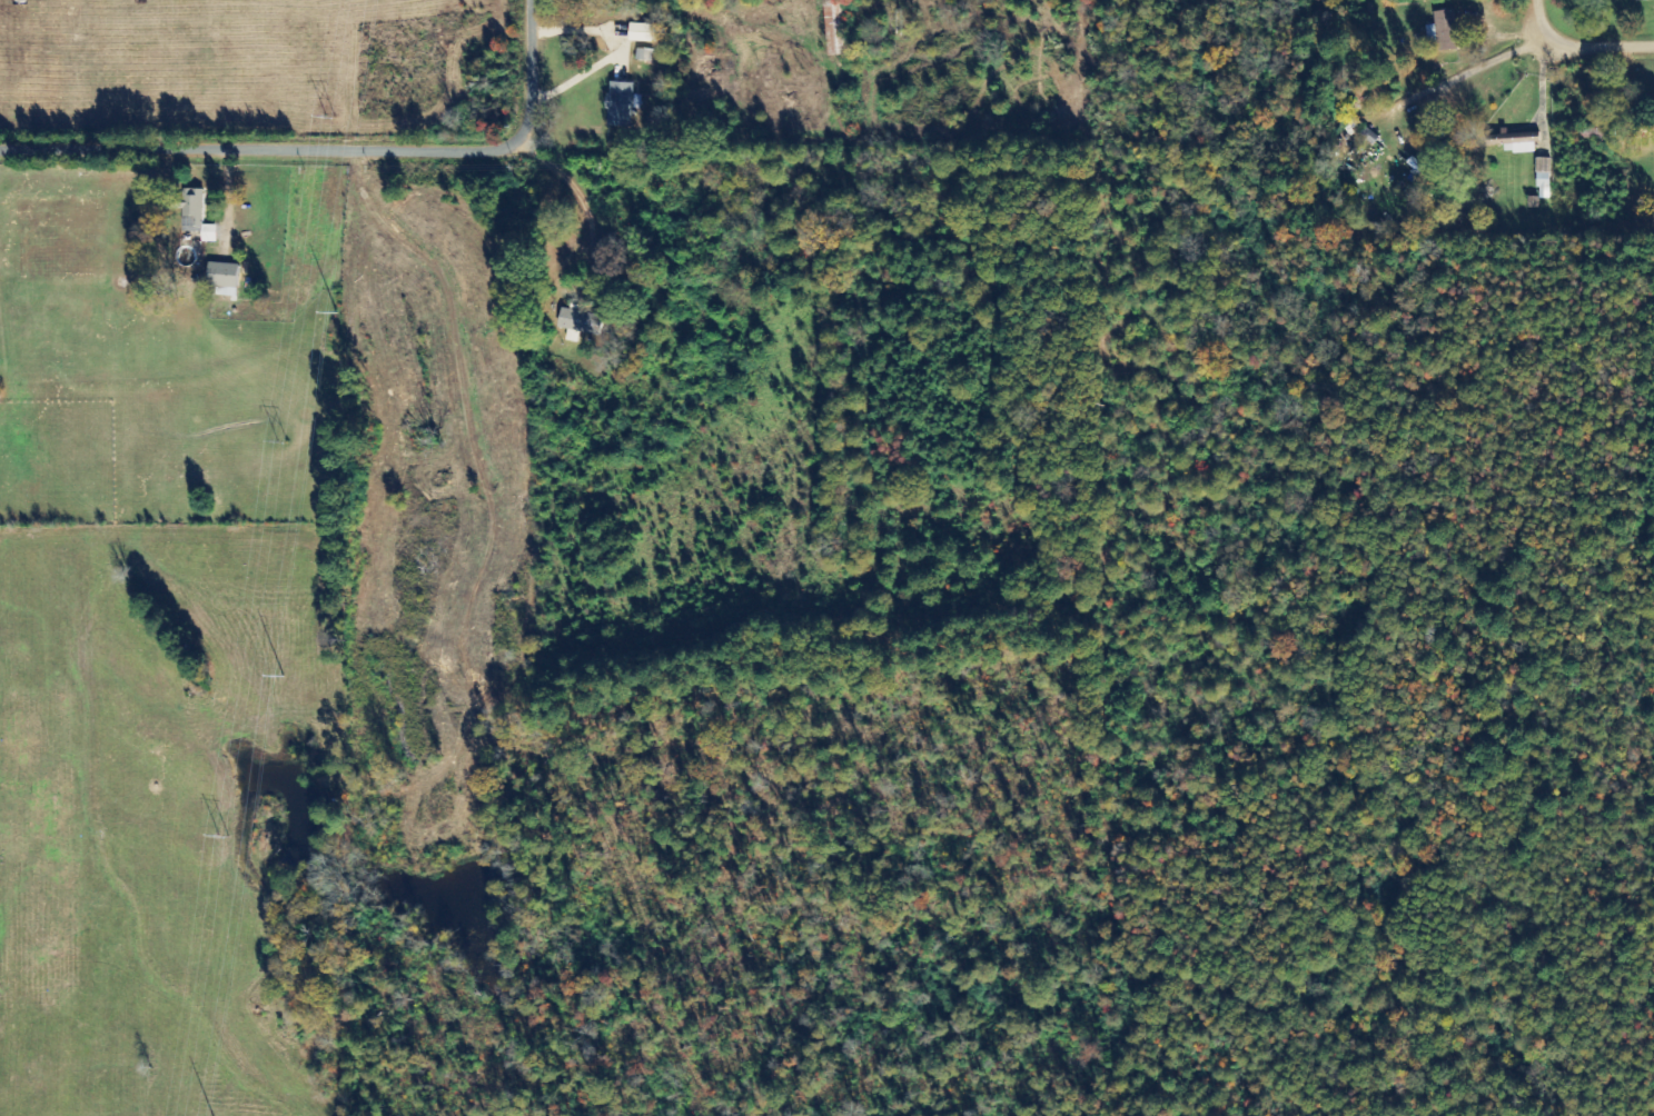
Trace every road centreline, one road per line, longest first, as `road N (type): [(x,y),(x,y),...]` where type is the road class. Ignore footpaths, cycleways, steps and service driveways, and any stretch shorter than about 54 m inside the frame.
road 1 (residential): [(537,116),(518,145),(495,150),(0,147)]
road 2 (residential): [(1542,0),(1545,29),(1561,47),(1653,49)]

